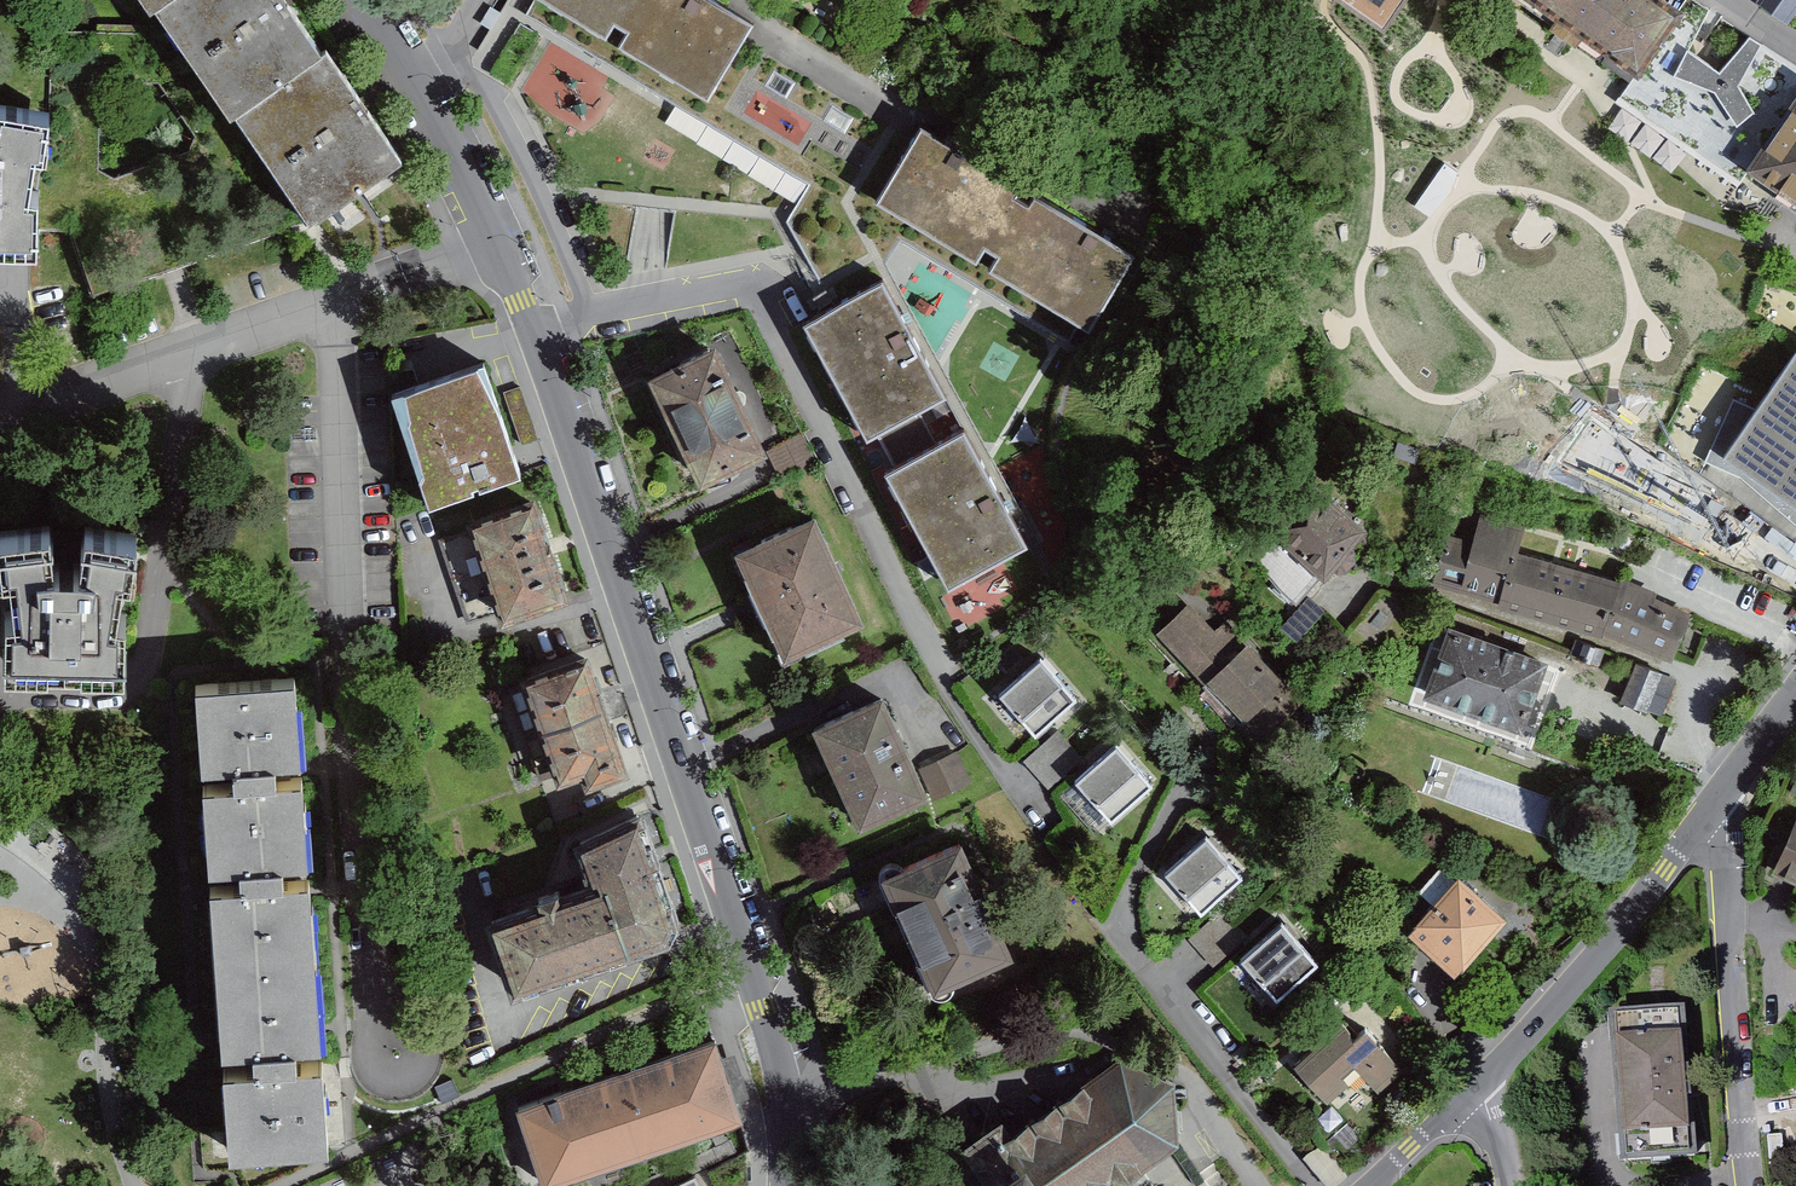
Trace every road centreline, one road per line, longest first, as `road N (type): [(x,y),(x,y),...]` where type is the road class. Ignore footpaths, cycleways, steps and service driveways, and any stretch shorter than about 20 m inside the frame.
road 1 (residential): [(358,0),(466,176),(533,332),(790,1092),(790,1185)]
road 2 (unclassified): [(1725,795),(1565,995),(1373,1185)]
road 3 (residential): [(1725,795),(1747,1185)]

